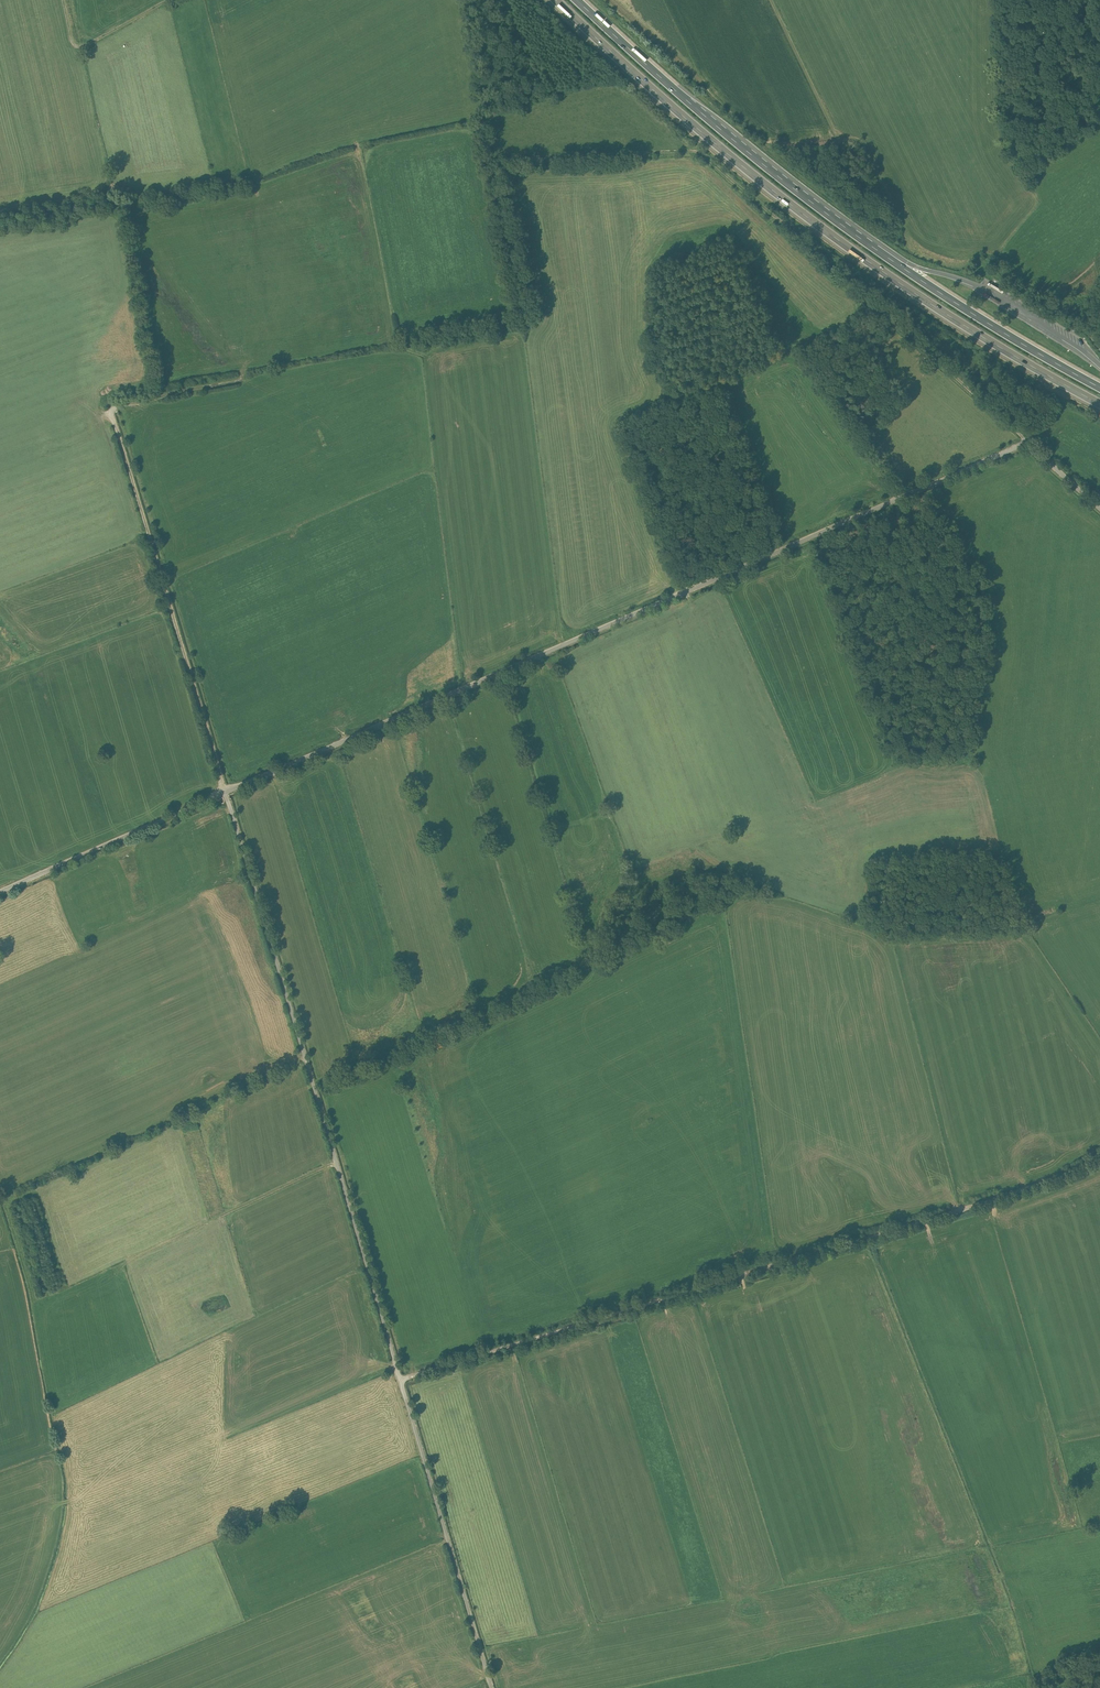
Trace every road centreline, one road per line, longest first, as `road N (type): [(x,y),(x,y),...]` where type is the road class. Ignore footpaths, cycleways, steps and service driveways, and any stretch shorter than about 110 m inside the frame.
road 1 (unclassified): [(226,792),(1028,443),(1099,508)]
road 2 (unclassified): [(400,1380),(1012,1195),(1099,1156)]
road 3 (track): [(1028,443),(697,151),(496,158),(494,205)]
road 4 (motorway): [(552,0),(690,126),(821,229),(971,333),(1099,407)]
road 5 (unclassified): [(400,1380),(226,792)]
road 6 (track): [(236,382),(113,412),(226,792)]
road 7 (motorway): [(875,250),(763,166),(578,0)]
road 8 (unclassified): [(492,1687),(400,1380)]
road 9 (motorway): [(1099,388),(875,250)]
road 10 (unclassified): [(0,892),(226,792)]
road 11 (track): [(171,0),(77,47),(62,0)]
road 12 (track): [(772,0),(838,138)]

